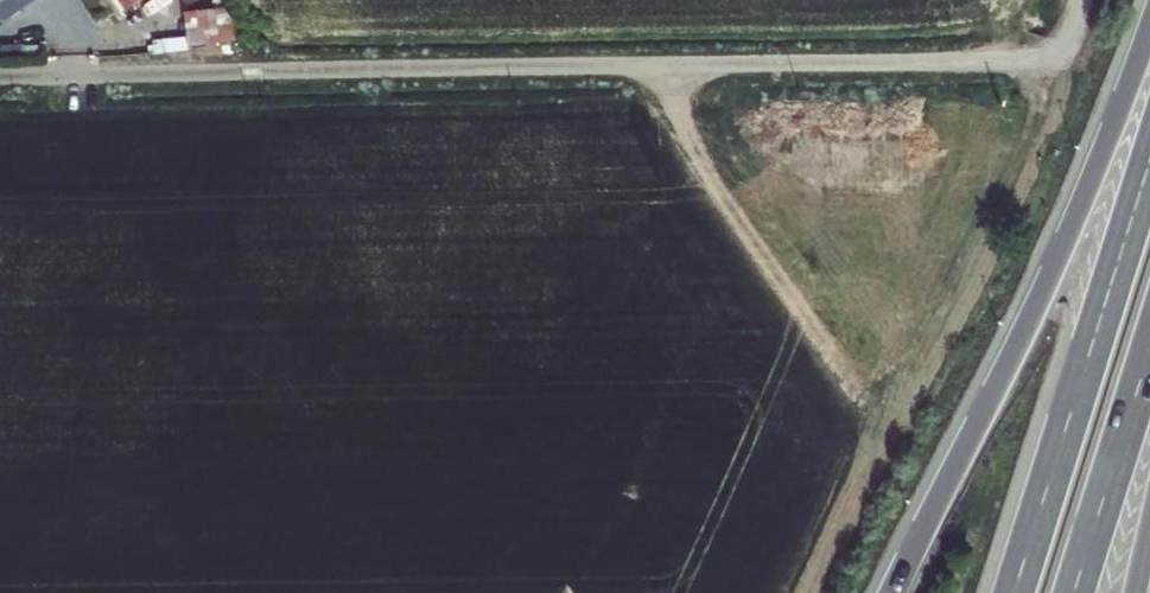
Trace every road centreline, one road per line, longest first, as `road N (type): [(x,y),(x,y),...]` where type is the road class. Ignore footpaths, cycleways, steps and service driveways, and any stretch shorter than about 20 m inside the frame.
road 1 (residential): [(1063,52),(1018,62),(0,77)]
road 2 (trunk): [(1149,26),(1034,313),(894,592)]
road 3 (track): [(809,592),(1063,52)]
road 4 (trunk): [(1149,159),(1014,592)]
road 5 (track): [(677,69),(686,140),(885,428)]
road 6 (trunk): [(1073,592),(1149,349)]

